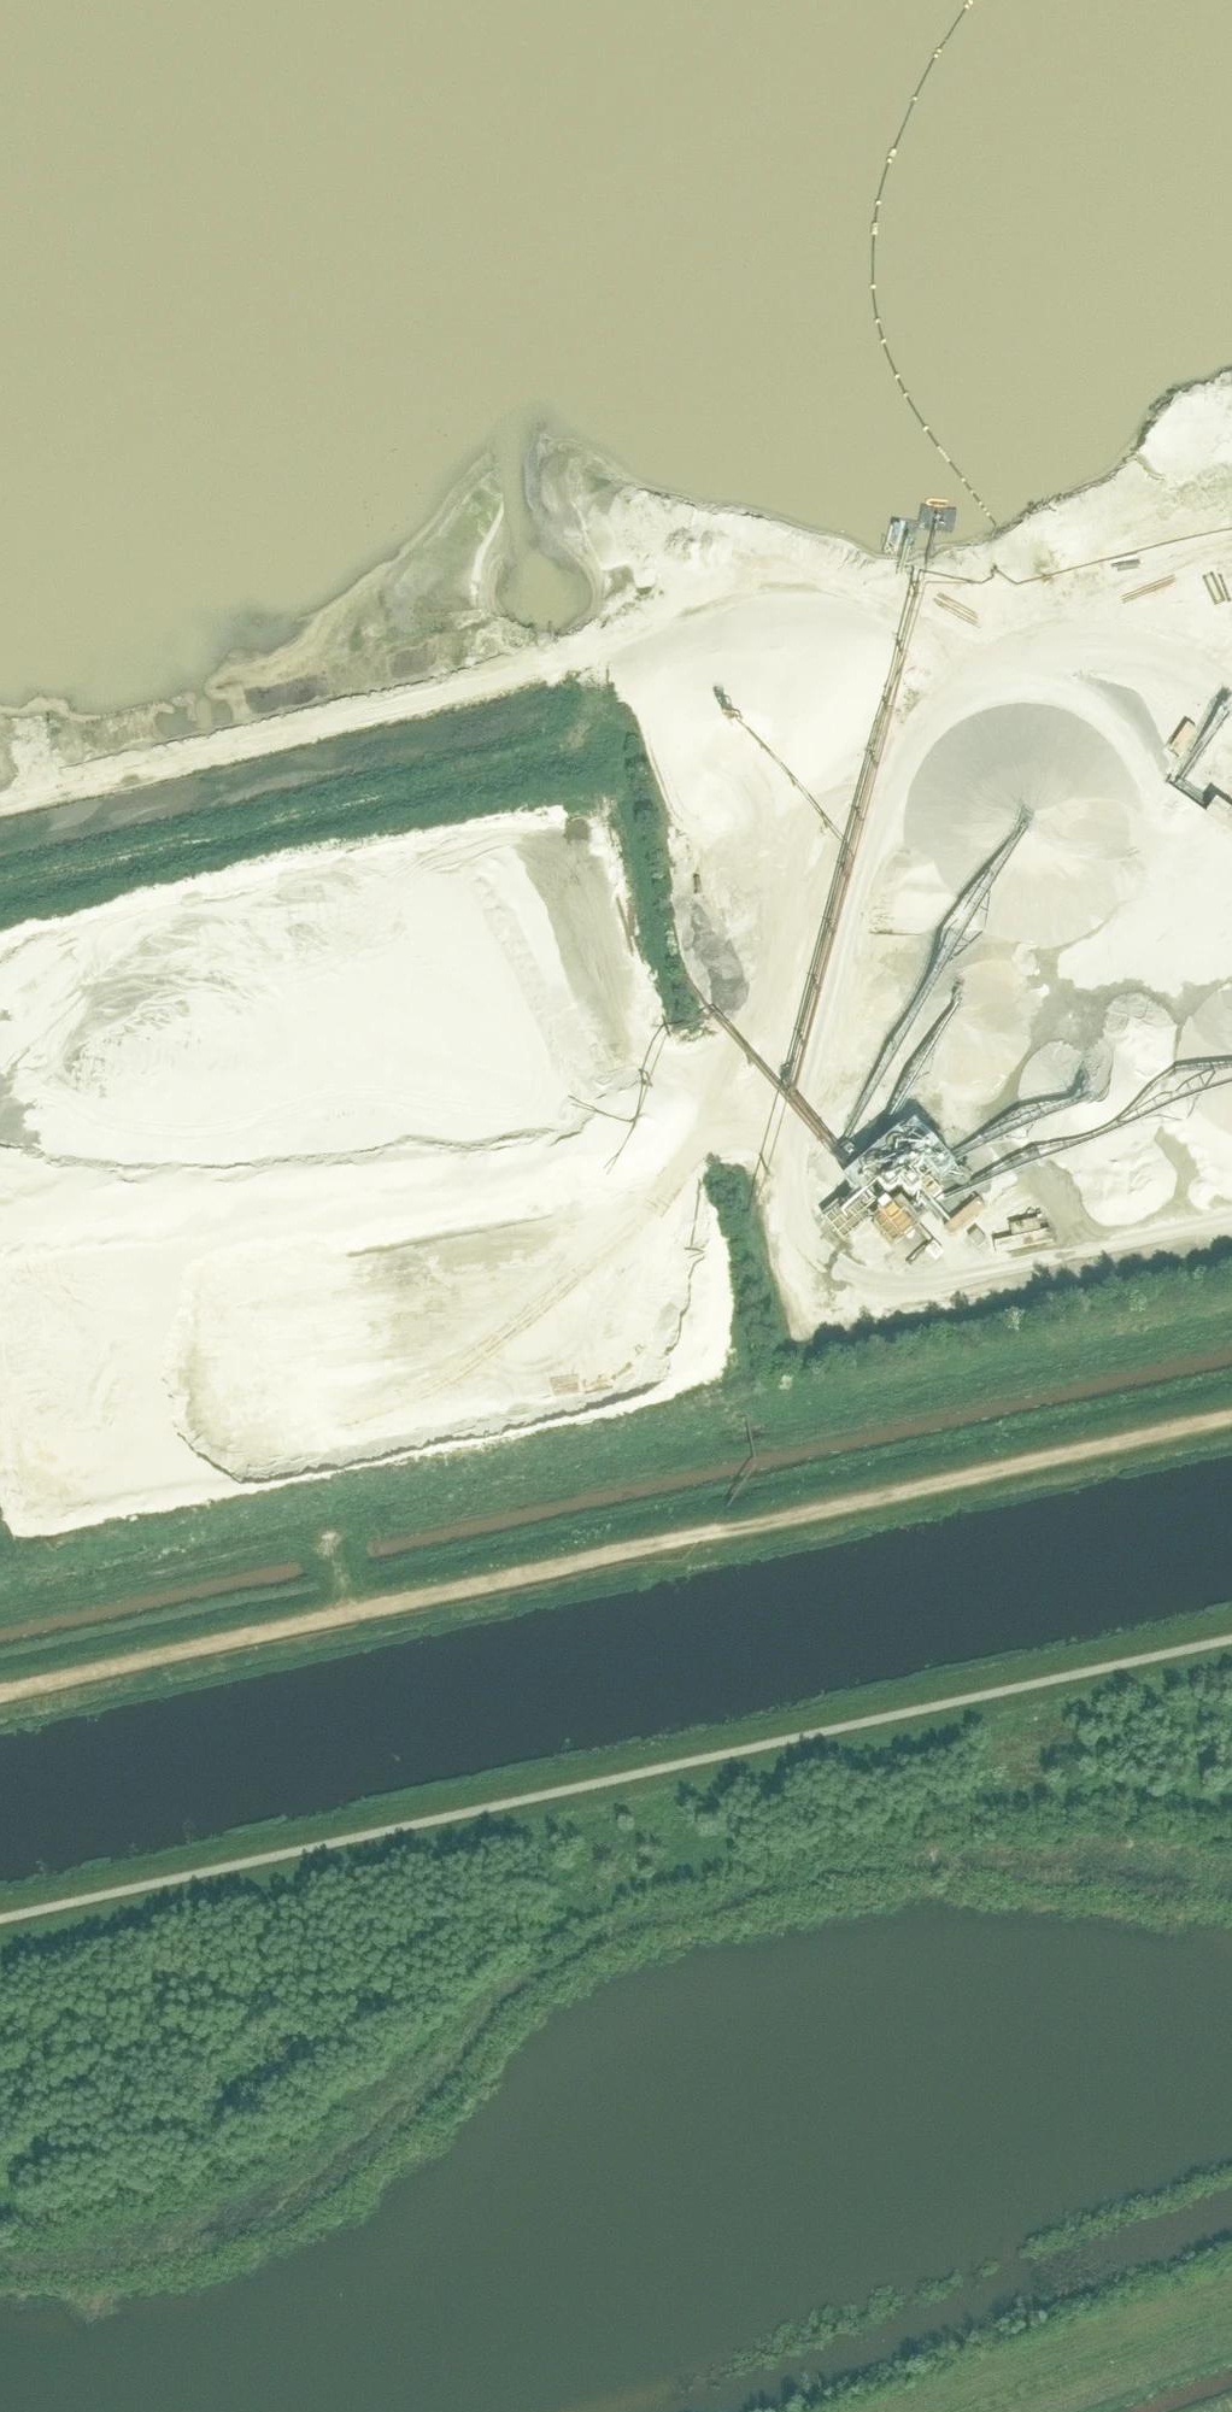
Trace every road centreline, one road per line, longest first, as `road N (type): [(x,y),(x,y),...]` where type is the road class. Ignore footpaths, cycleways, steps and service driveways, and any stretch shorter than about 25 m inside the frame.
road 1 (track): [(0,1694),(1231,1413)]

